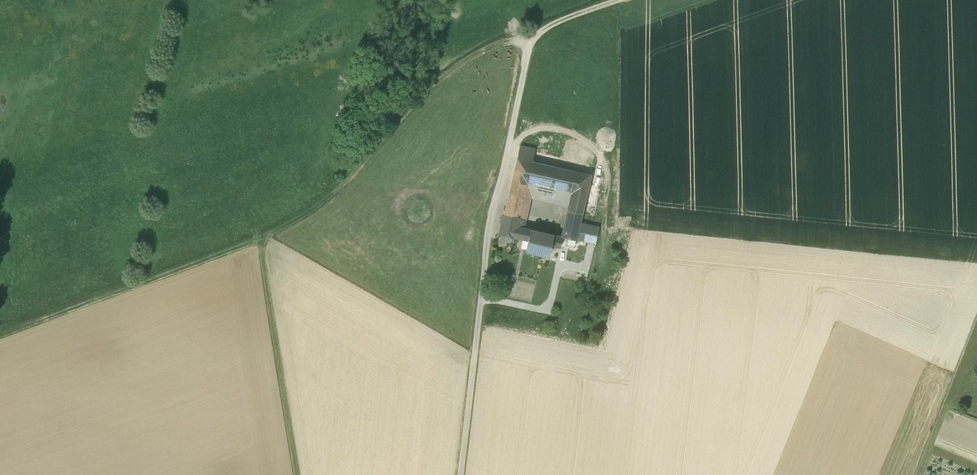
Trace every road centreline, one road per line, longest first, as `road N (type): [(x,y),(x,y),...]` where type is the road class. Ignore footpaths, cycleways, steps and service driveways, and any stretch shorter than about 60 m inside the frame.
road 1 (track): [(0,326),(258,240),(321,208),(432,82),(465,56),(535,28)]
road 2 (unclassified): [(461,474),(489,223),(532,38)]
road 3 (track): [(295,474),(258,240)]

